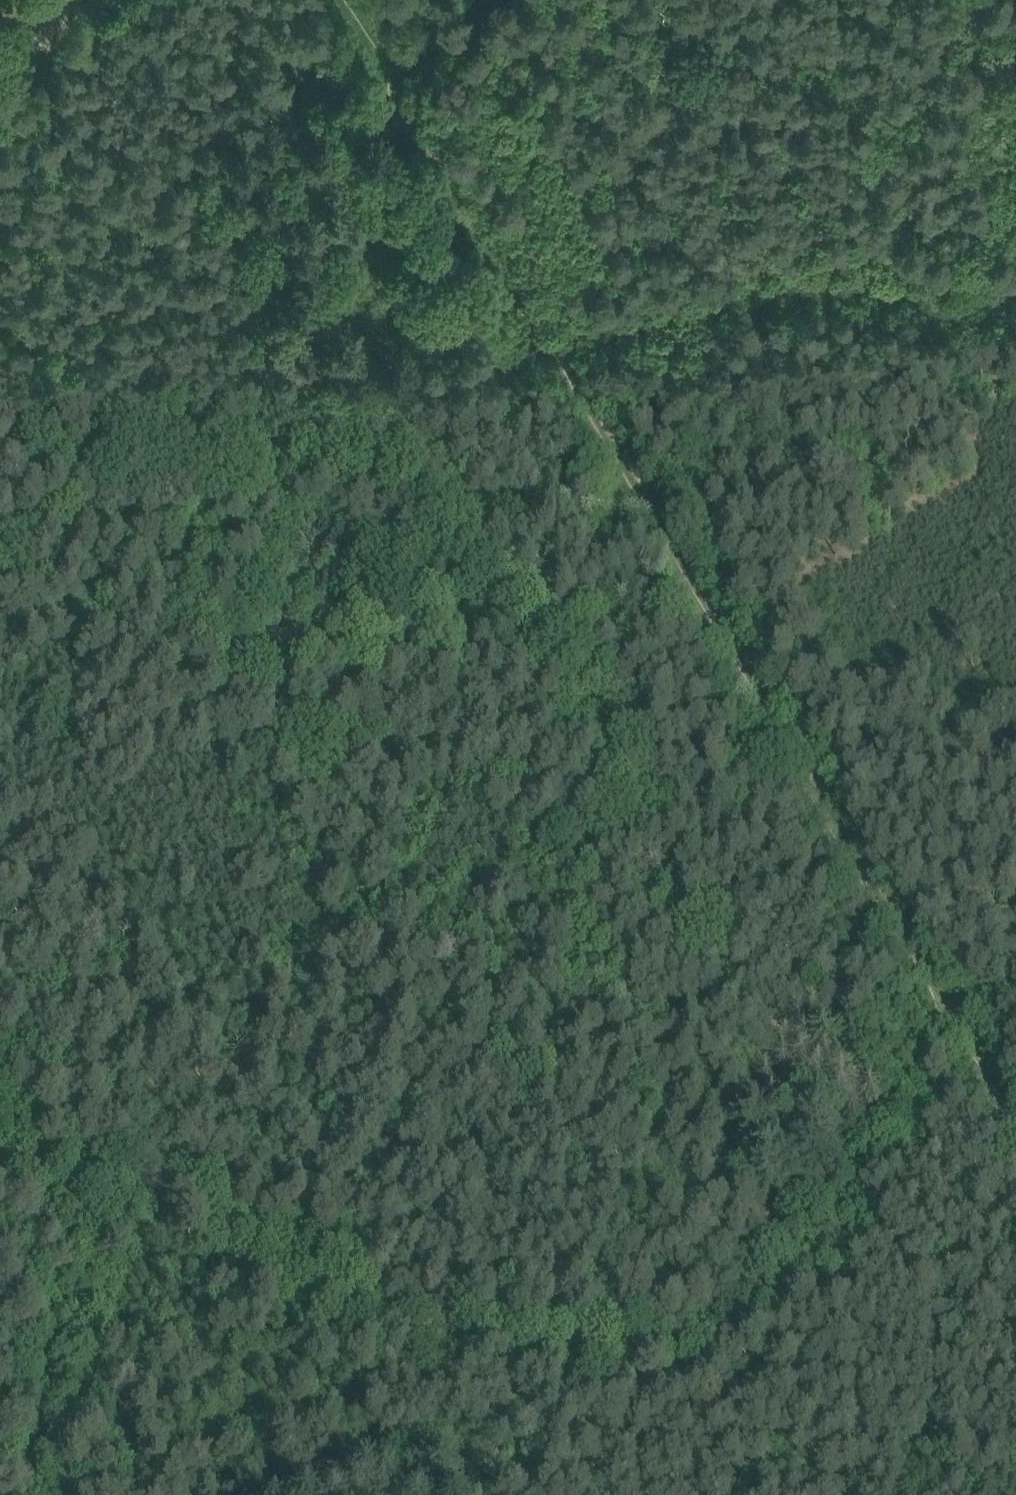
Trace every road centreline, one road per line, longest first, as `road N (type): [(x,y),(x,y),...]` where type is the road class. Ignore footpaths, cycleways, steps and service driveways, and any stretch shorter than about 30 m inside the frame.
road 1 (track): [(979,0),(1015,148)]

